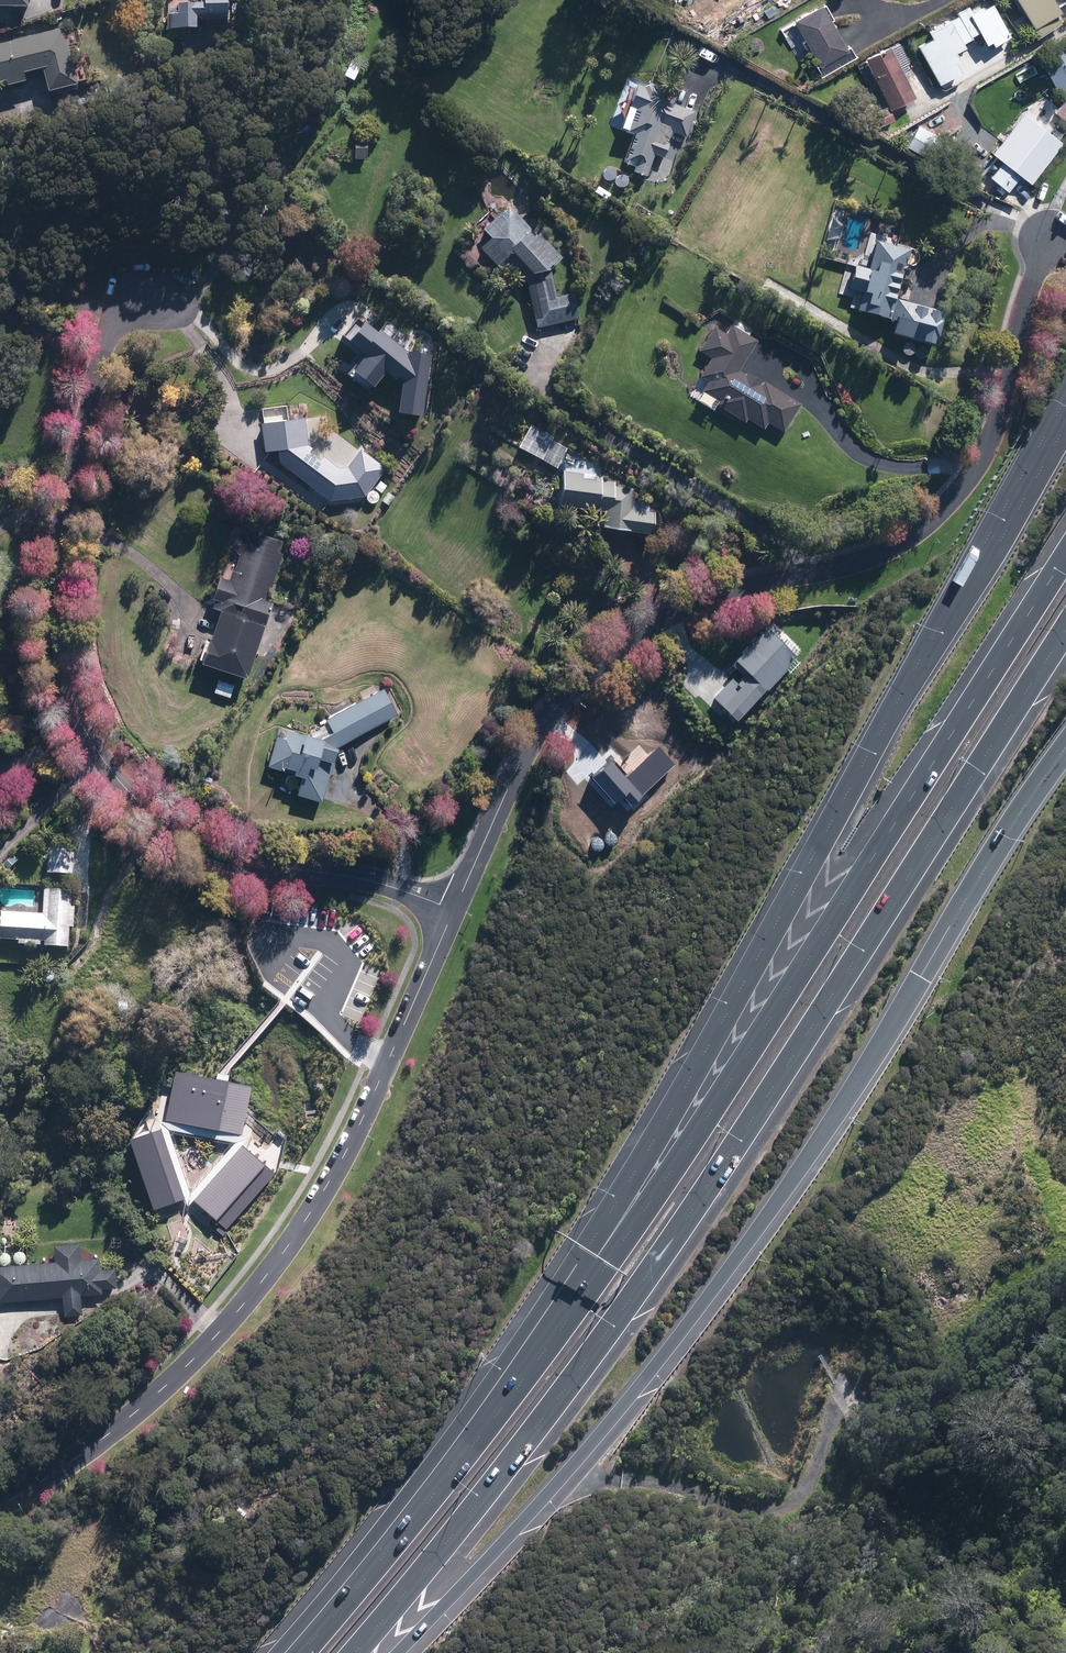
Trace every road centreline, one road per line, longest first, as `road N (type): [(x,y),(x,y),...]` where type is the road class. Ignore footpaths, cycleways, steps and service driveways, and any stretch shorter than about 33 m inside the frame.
road 1 (motorway): [(1065,627),(685,1224),(587,1359),(349,1652)]
road 2 (motorway): [(1065,749),(1015,817),(832,1124),(736,1260),(624,1407),(395,1652)]
road 3 (motorway): [(525,1377),(579,1263),(1065,408)]
road 4 (motorway): [(525,1377),(786,993),(1065,555)]
road 5 (residential): [(453,911),(527,750),(547,720),(624,646),(673,614),(747,584),(892,547),(963,488),(996,427),(1029,288),(1051,240)]
road 6 (residential): [(164,292),(133,308),(107,338),(68,502),(55,614),(88,729),(133,795),(205,850),(256,866),(347,873),(453,911)]
road 7 (residential): [(0,1506),(115,1427),(238,1311),(329,1184),(453,911)]
road 8 (track): [(554,1484),(623,1480),(778,1511),(810,1489),(829,1413),(851,1388)]
road 9 (motorway): [(301,1652),(525,1377)]

